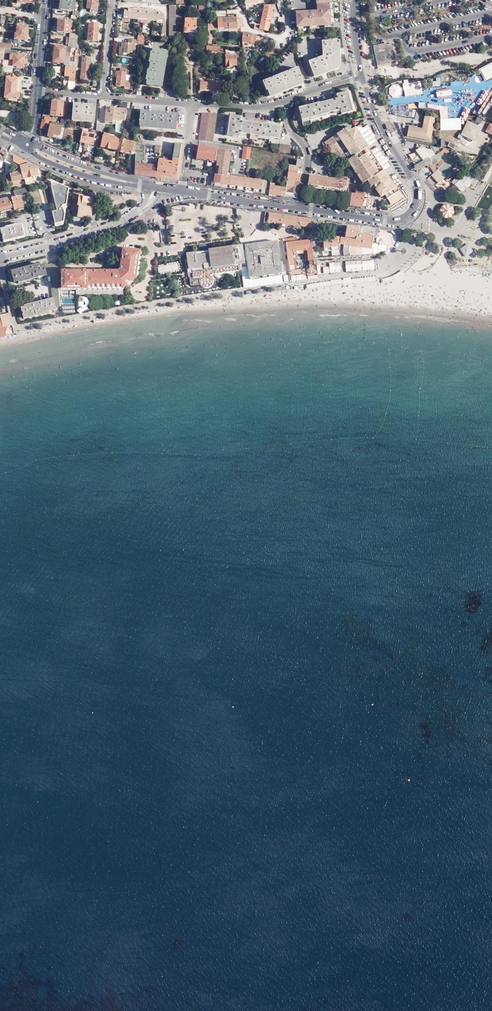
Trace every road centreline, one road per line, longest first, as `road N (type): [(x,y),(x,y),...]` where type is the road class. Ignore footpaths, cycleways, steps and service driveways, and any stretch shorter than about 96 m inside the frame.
road 1 (secondary): [(299,208),(396,221),(413,211),(416,188),(361,77)]
road 2 (residential): [(155,186),(151,202),(118,222),(0,258)]

